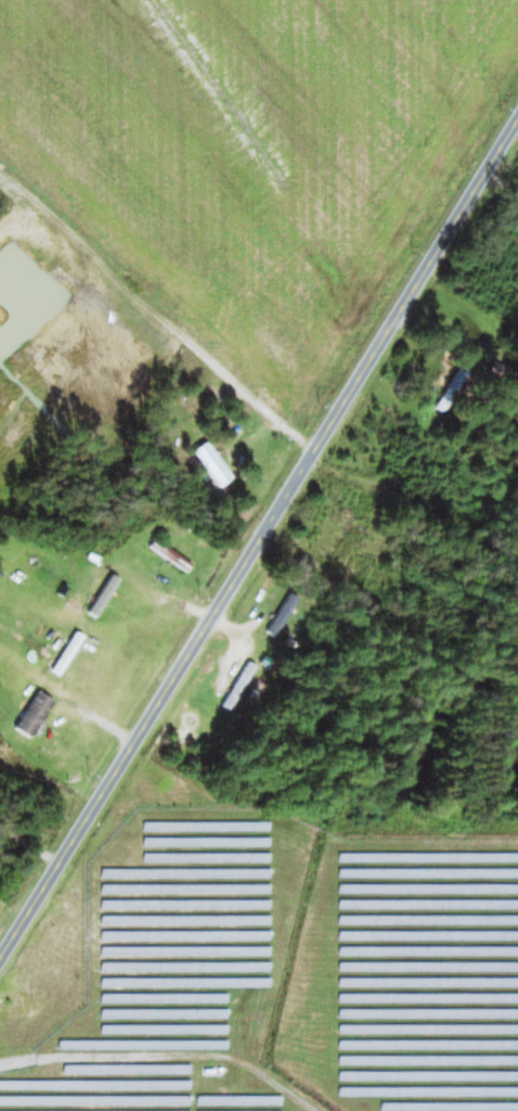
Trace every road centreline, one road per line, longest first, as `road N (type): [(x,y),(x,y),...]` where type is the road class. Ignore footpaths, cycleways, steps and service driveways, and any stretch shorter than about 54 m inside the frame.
road 1 (residential): [(0,960),(517,121)]

